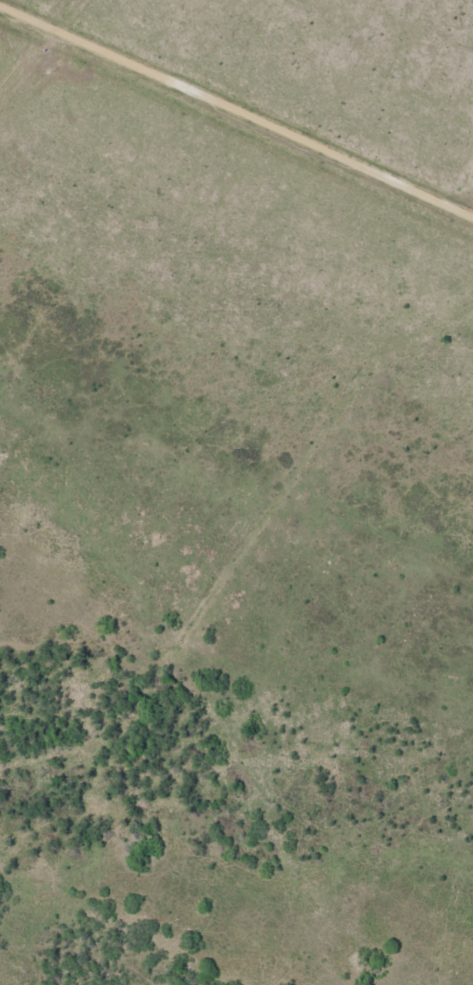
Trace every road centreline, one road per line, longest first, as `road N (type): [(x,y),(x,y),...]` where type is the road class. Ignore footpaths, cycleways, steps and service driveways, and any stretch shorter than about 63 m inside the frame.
road 1 (track): [(472,224),(0,11)]

